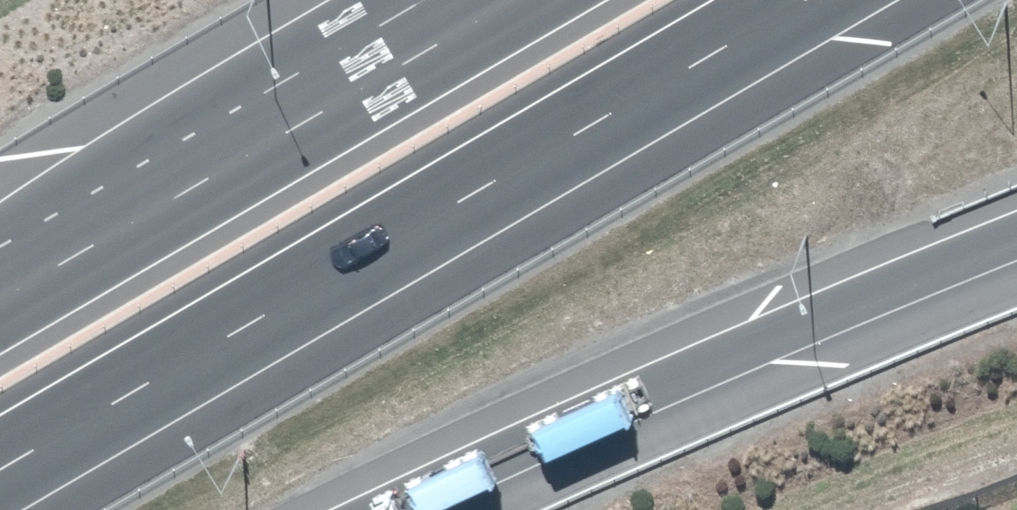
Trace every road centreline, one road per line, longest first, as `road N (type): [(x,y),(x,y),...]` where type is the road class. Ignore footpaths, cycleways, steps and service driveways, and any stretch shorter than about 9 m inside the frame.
road 1 (motorway): [(798,0),(0,465)]
road 2 (motorway): [(1016,233),(889,282),(383,509)]
road 3 (motorway): [(0,296),(508,0)]

